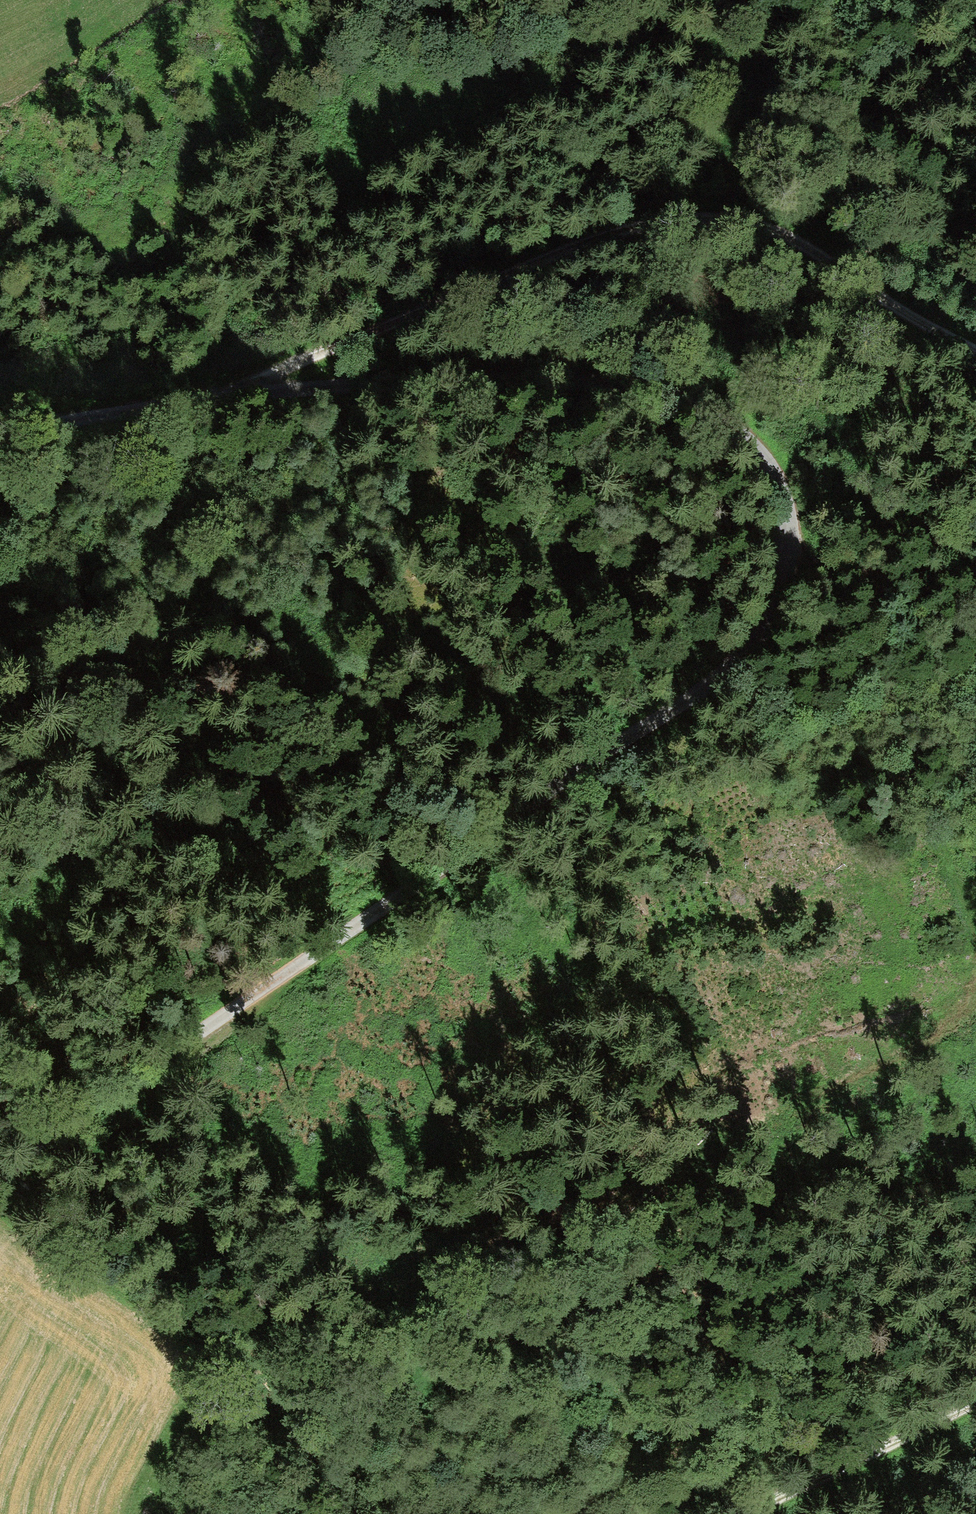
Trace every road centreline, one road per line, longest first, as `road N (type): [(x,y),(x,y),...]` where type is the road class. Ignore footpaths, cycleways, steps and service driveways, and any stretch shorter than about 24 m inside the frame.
road 1 (unclassified): [(0,432),(237,393),(605,379),(662,388),(736,422),(773,467),(788,532),(767,614),(711,685),(0,1174)]
road 2 (track): [(211,1367),(414,1286),(952,1032),(975,1011)]
road 3 (track): [(237,393),(563,244),(636,220),(691,213),(768,223),(975,350)]
road 4 (track): [(621,743),(533,740),(0,852)]
road 5 (track): [(975,918),(824,572),(786,544)]
road 6 (track): [(975,1401),(739,1513)]

